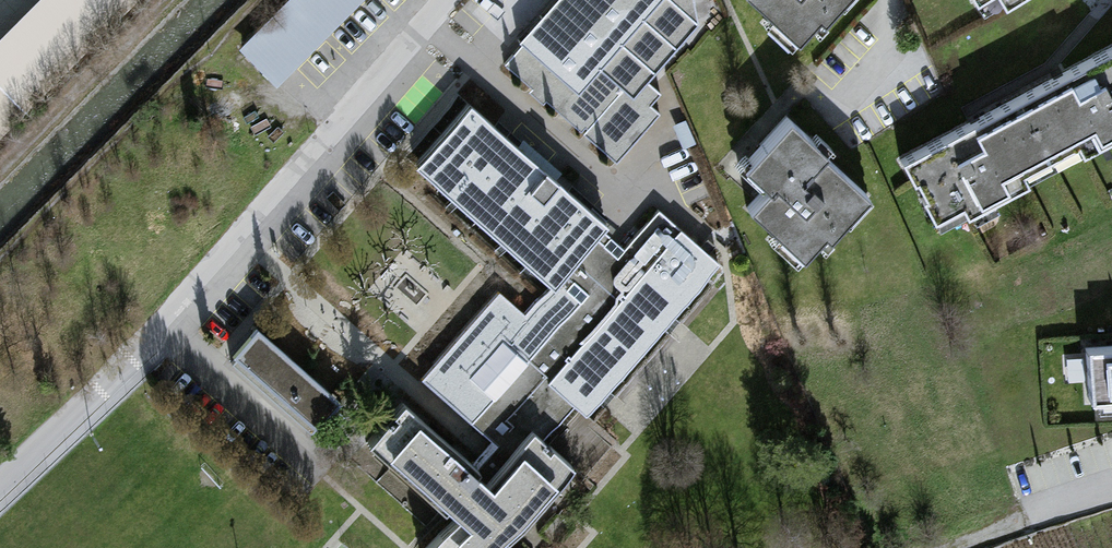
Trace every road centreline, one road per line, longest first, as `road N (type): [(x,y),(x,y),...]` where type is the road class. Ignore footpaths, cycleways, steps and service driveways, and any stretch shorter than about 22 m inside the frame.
road 1 (residential): [(443,0),(164,325),(0,483)]
road 2 (residential): [(1111,500),(960,547)]

